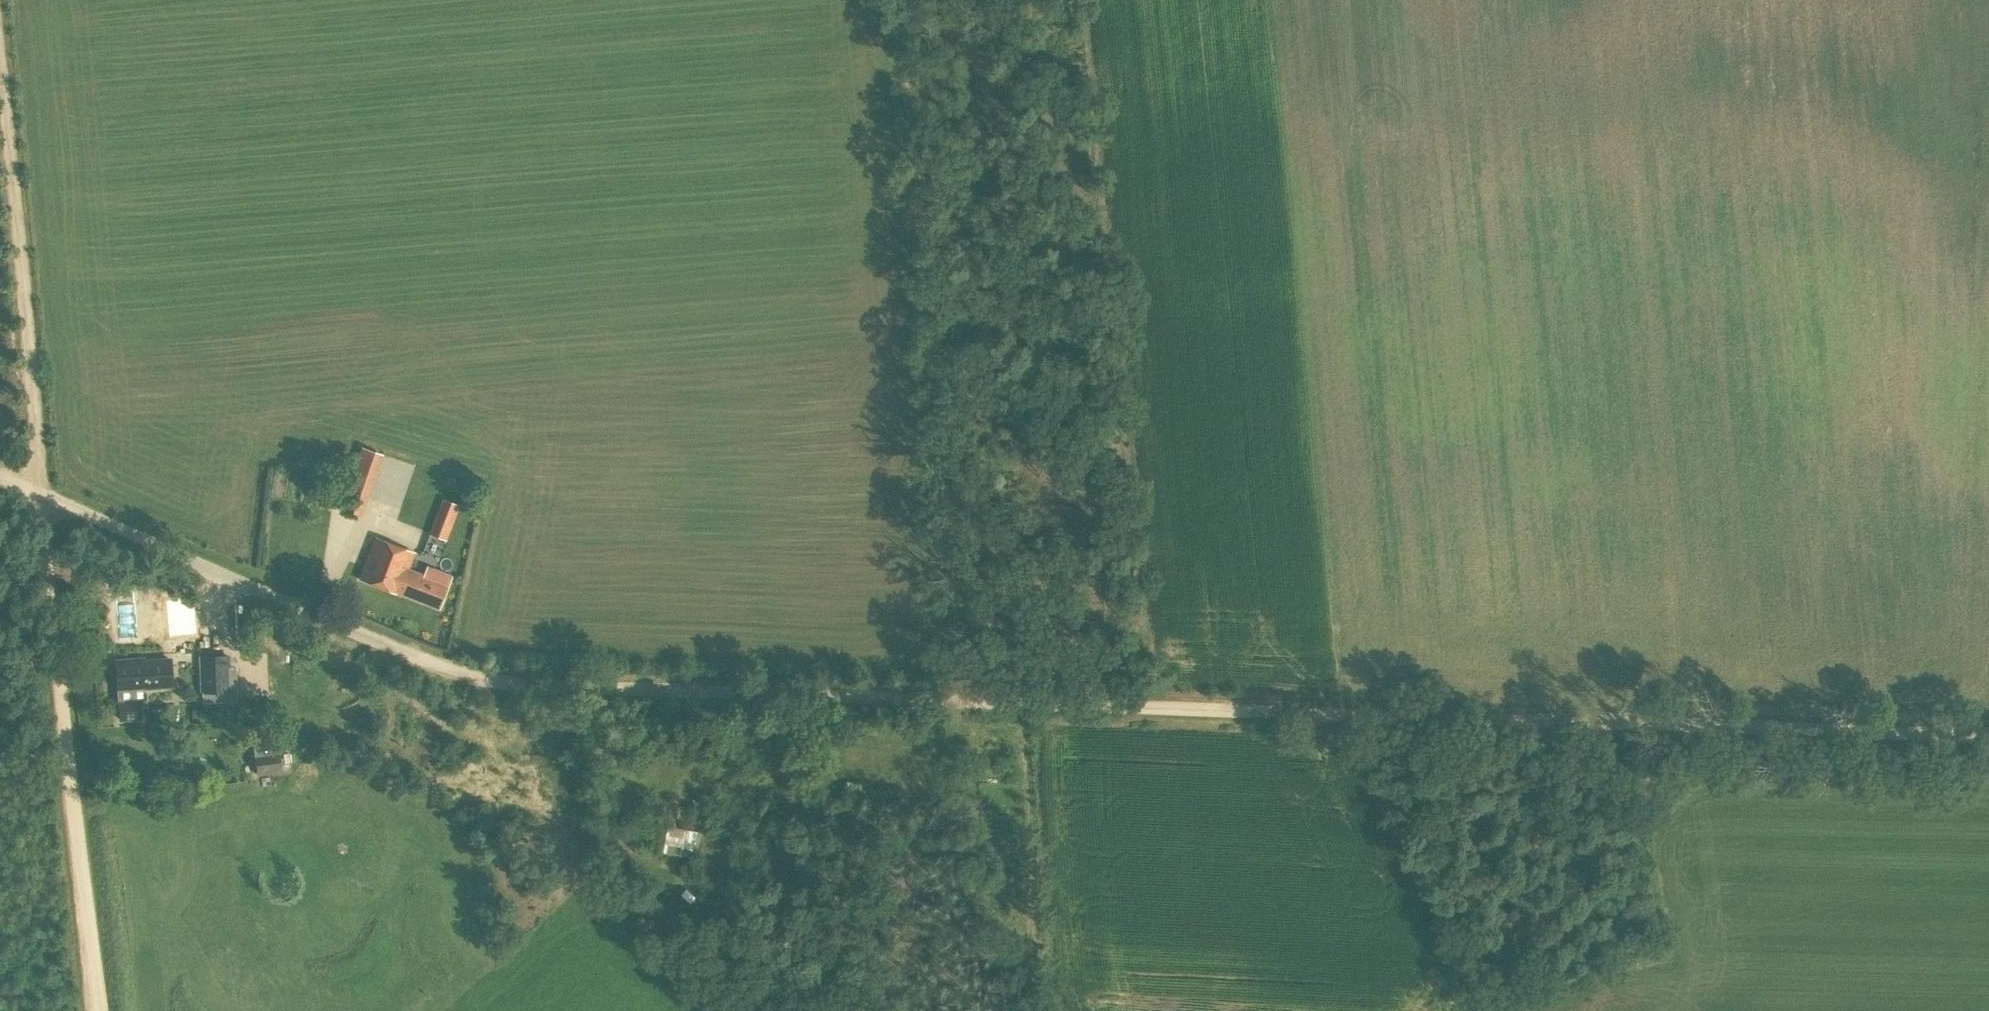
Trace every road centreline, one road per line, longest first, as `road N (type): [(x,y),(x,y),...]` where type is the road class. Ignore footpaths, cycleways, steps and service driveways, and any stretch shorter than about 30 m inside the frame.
road 1 (track): [(1988,724),(1213,701),(455,667),(36,492)]
road 2 (track): [(88,1010),(36,492)]
road 3 (track): [(0,81),(36,492)]

